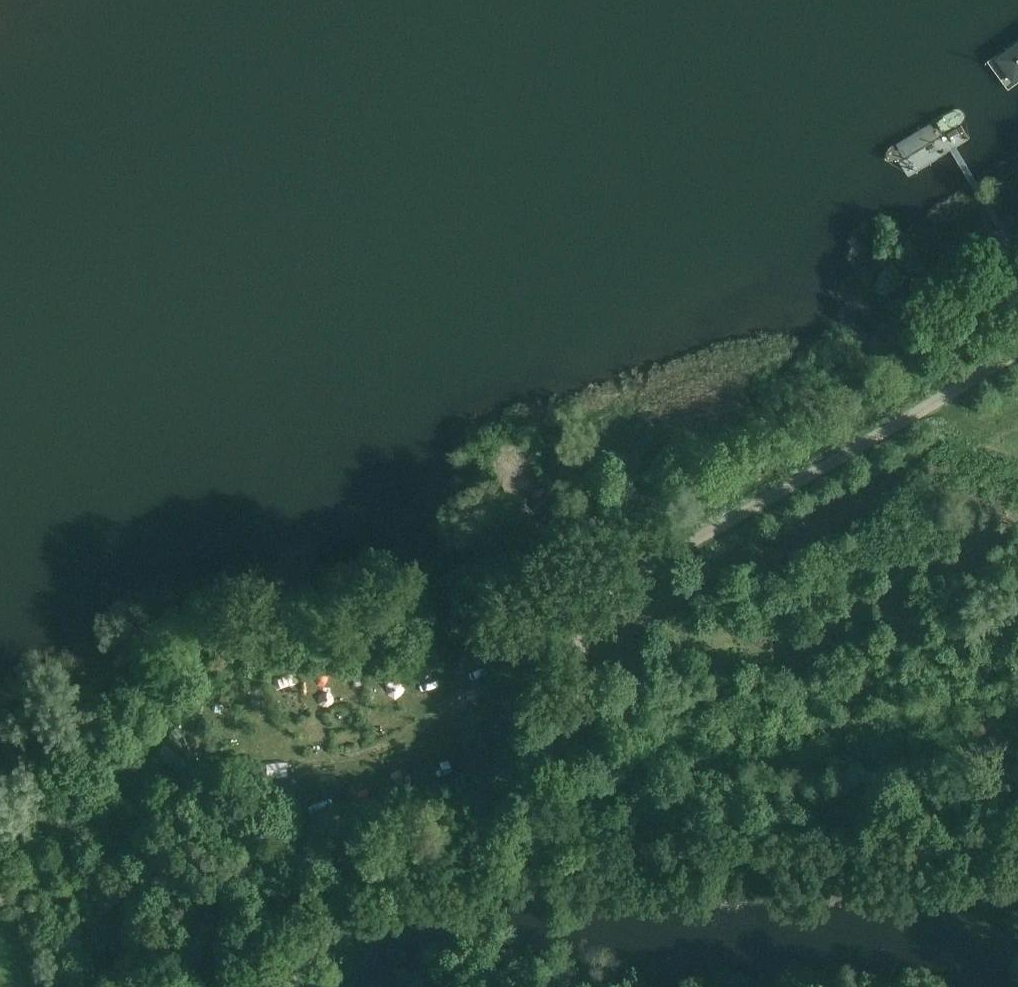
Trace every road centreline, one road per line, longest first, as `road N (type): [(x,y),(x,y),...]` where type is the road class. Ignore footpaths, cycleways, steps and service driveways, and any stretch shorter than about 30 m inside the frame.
road 1 (unclassified): [(292,986),(336,897),(381,864),(567,852),(578,638),(592,611),(627,579),(1017,349)]
road 2 (track): [(1017,851),(567,852)]
road 3 (track): [(581,627),(529,536),(493,429)]

